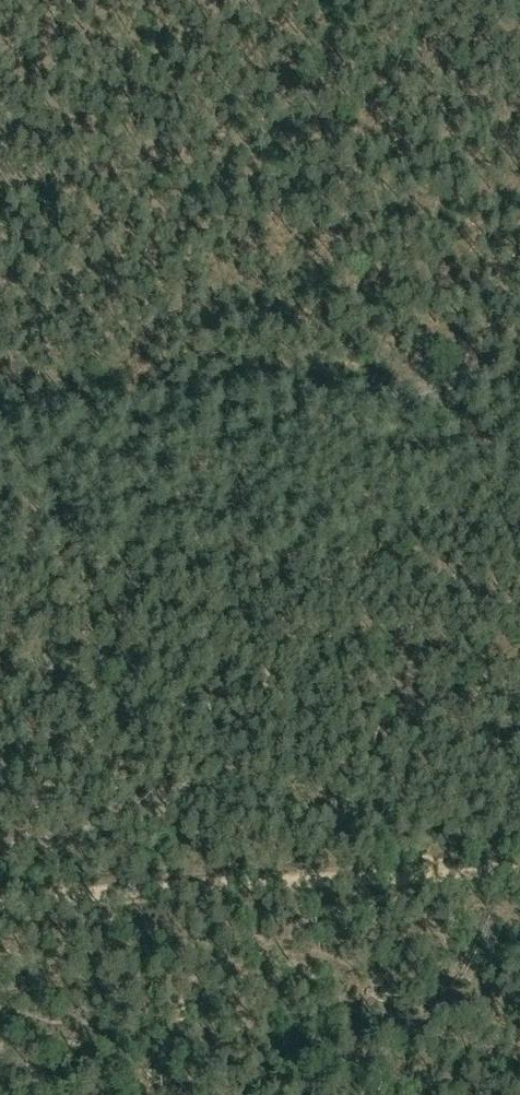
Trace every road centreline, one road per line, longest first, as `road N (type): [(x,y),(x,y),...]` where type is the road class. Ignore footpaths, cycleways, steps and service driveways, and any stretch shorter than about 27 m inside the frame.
road 1 (track): [(0,412),(519,375)]
road 2 (track): [(0,898),(519,870)]

